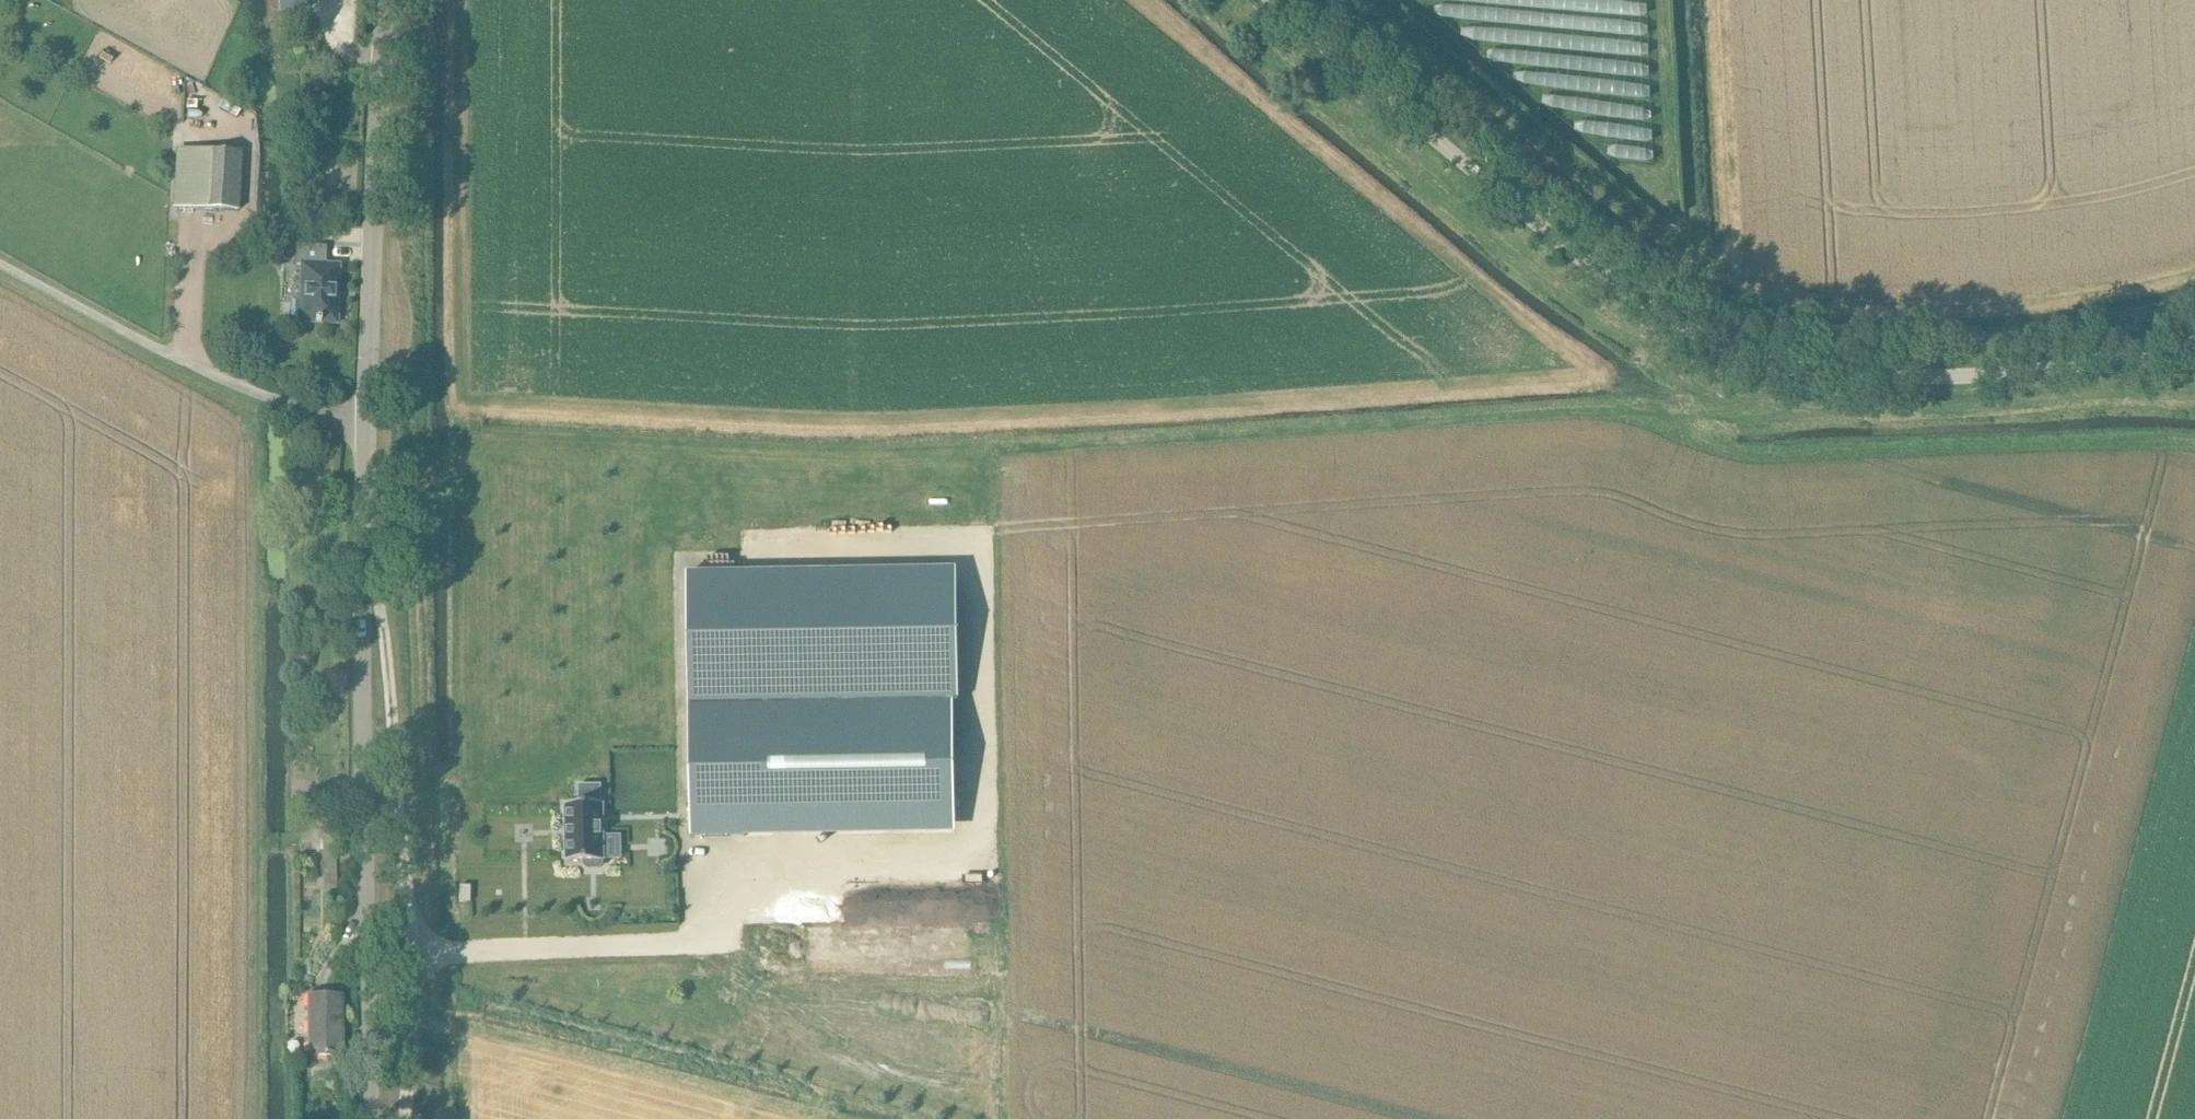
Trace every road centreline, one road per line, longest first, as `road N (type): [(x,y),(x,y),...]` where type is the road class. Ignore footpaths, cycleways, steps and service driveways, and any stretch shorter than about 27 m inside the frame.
road 1 (track): [(1026,447),(1573,410),(1712,414),(2194,395)]
road 2 (unclassified): [(369,1118),(362,606),(384,0)]
road 3 (unclassified): [(2194,343),(2041,368),(1894,378),(1811,372),(1728,350),(1655,313),(1567,252),(1275,0)]
road 4 (track): [(2194,270),(2055,297),(1942,306),(1808,300),(1741,284),(1699,248),(1684,0)]
road 5 (track): [(1143,0),(1585,360)]

